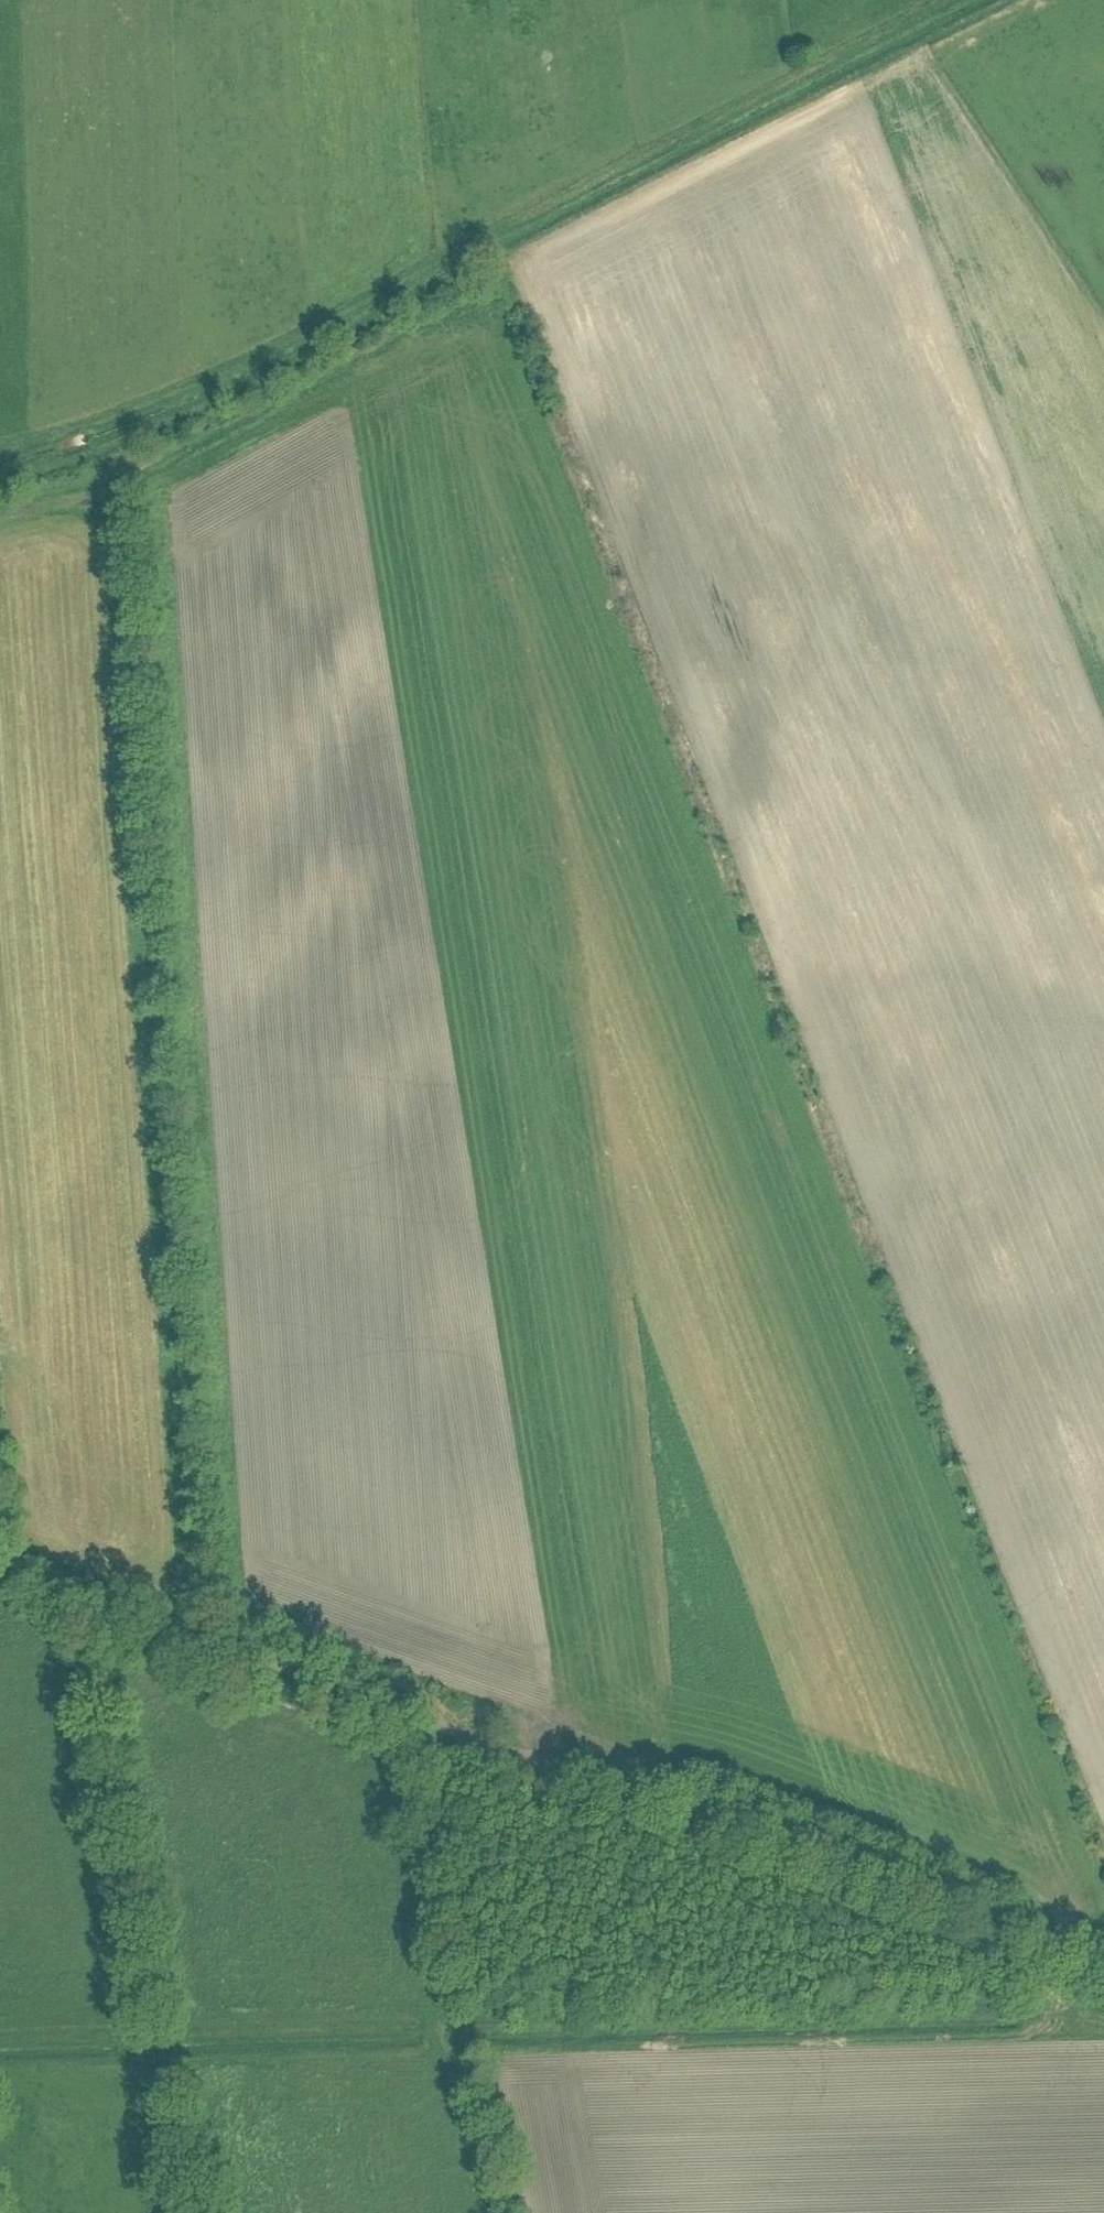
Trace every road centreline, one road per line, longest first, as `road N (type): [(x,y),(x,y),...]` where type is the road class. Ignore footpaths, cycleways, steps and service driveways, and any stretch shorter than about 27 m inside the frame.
road 1 (track): [(1103,1969),(9,1556)]

